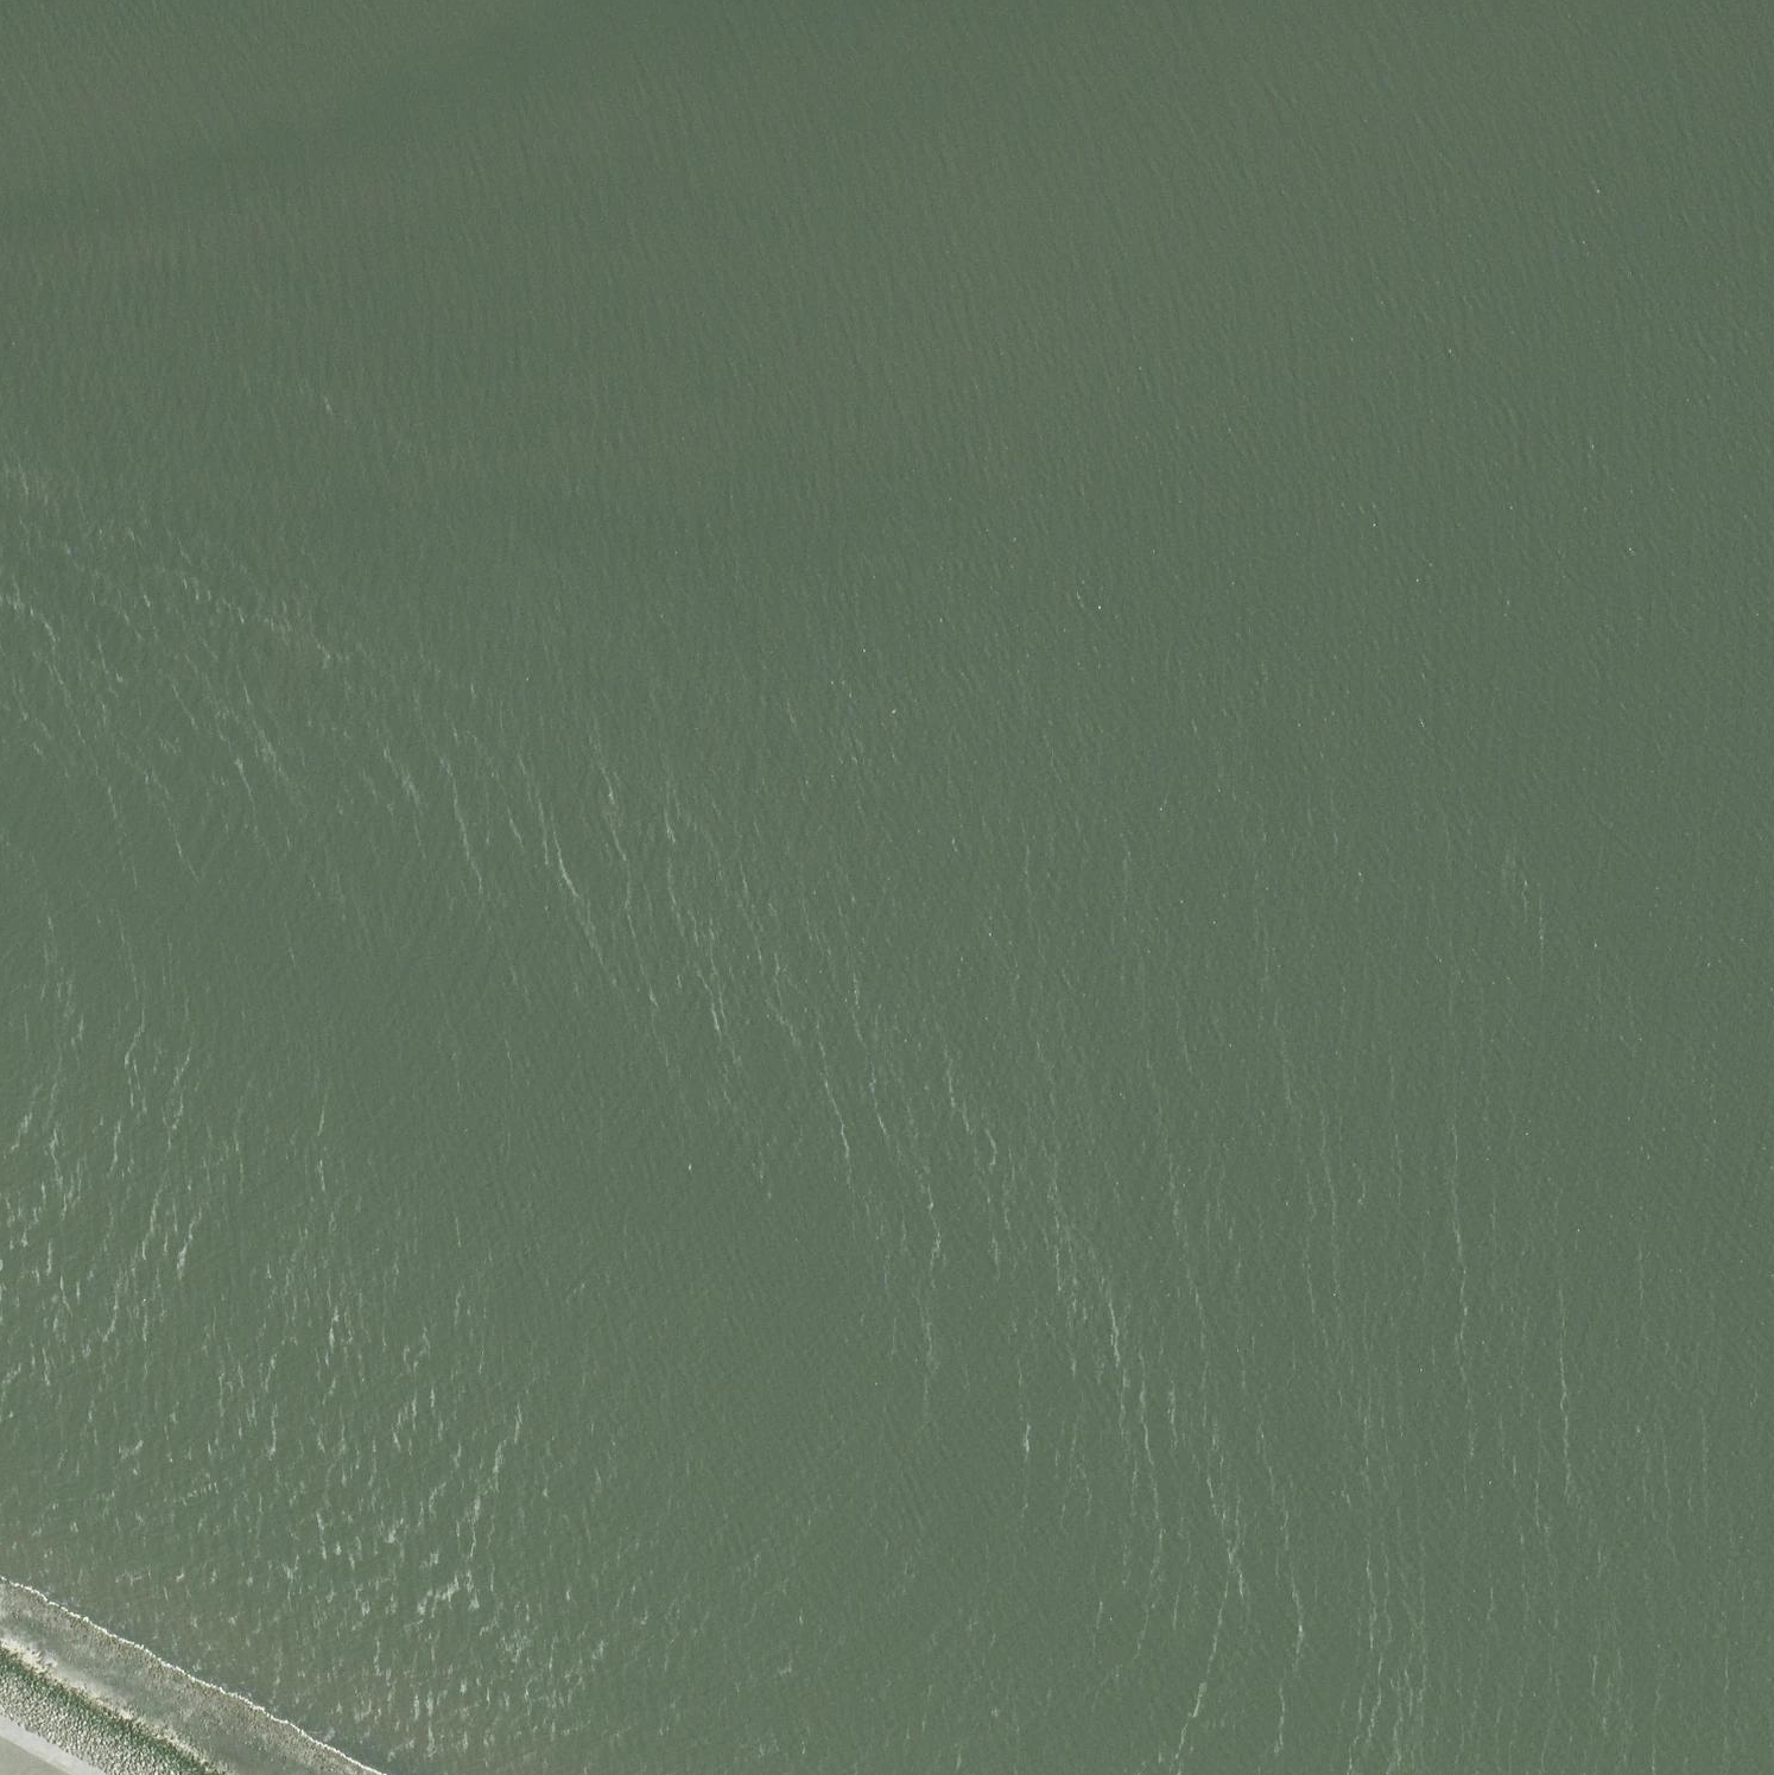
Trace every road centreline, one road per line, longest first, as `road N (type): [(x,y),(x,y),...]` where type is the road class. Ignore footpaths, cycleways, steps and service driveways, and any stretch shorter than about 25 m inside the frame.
road 1 (track): [(107,1774),(0,1714)]

